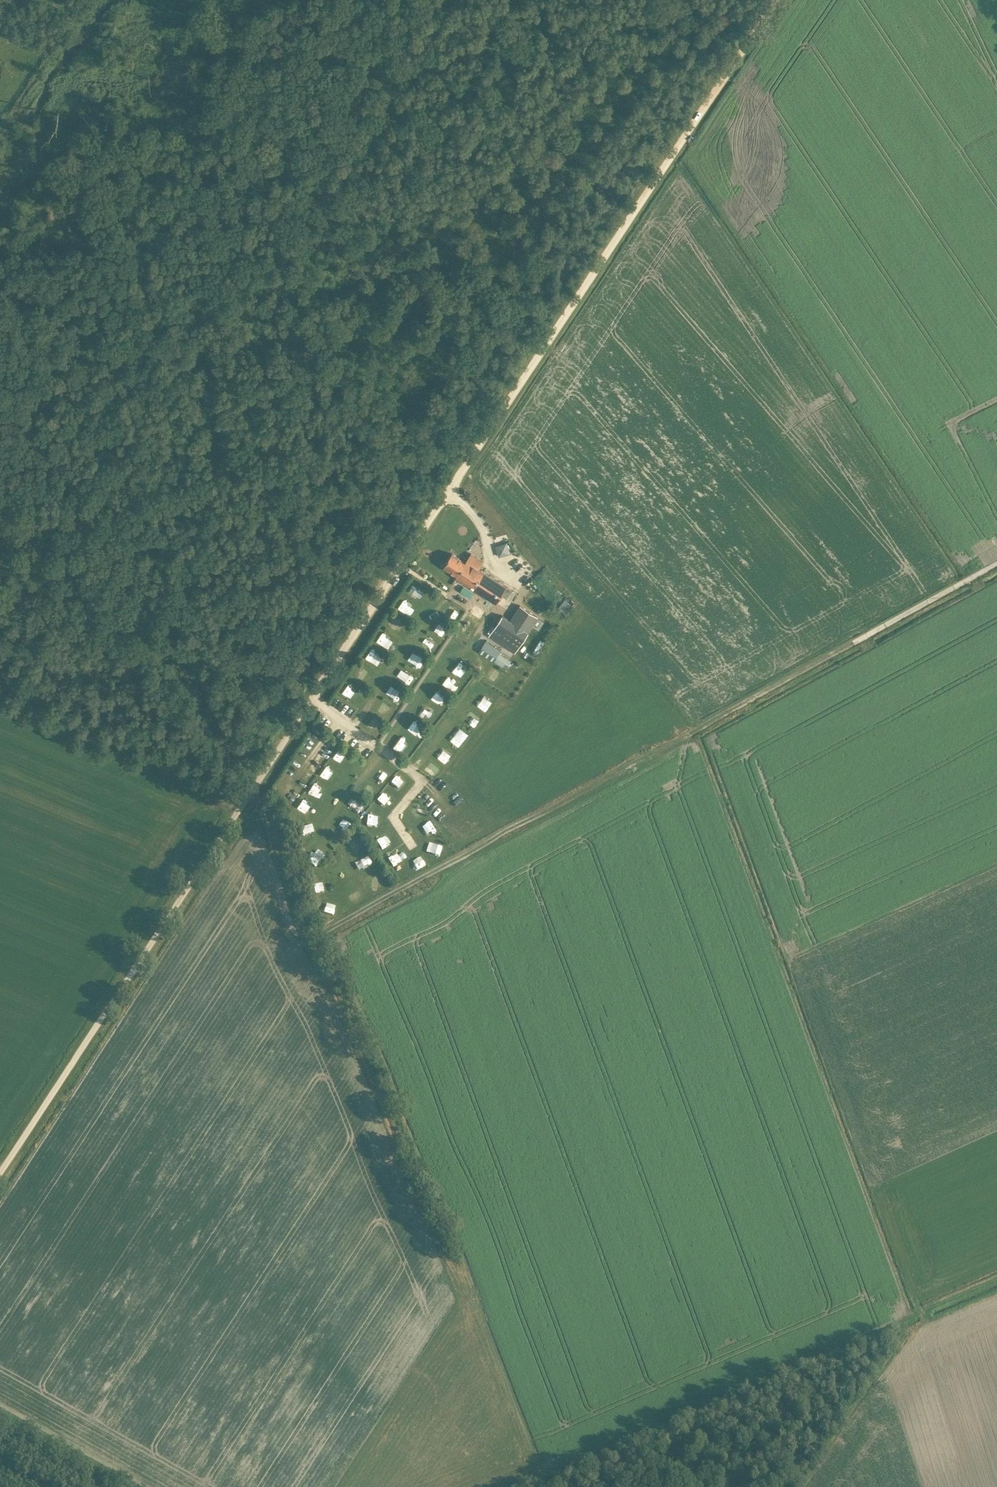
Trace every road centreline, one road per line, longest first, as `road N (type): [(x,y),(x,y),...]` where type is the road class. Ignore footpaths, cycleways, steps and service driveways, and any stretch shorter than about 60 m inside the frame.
road 1 (track): [(0,1176),(776,0)]
road 2 (track): [(311,939),(996,568)]
road 3 (track): [(447,1256),(311,939)]
road 4 (track): [(311,939),(276,829),(248,797)]

